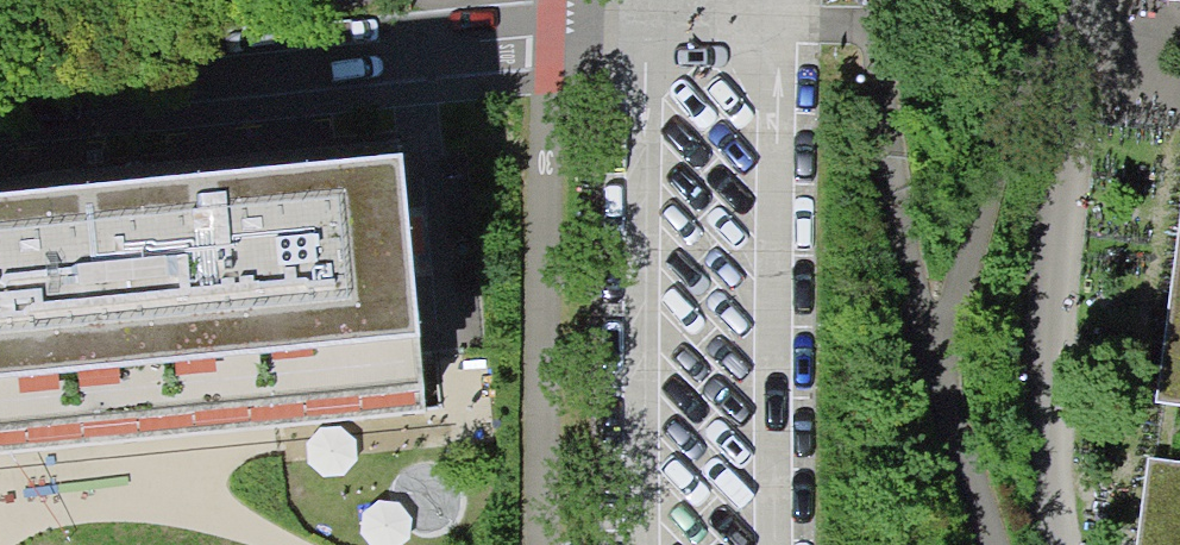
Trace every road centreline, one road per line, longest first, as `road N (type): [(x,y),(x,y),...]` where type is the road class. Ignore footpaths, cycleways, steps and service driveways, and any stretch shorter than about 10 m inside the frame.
road 1 (residential): [(0,97),(608,42)]
road 2 (track): [(988,544),(930,353),(868,34),(822,30)]
road 3 (motorway): [(671,0),(677,544)]
road 4 (track): [(553,0),(556,544)]
road 5 (motorway): [(781,544),(778,0)]
road 6 (track): [(930,353),(1023,70),(1101,9)]

